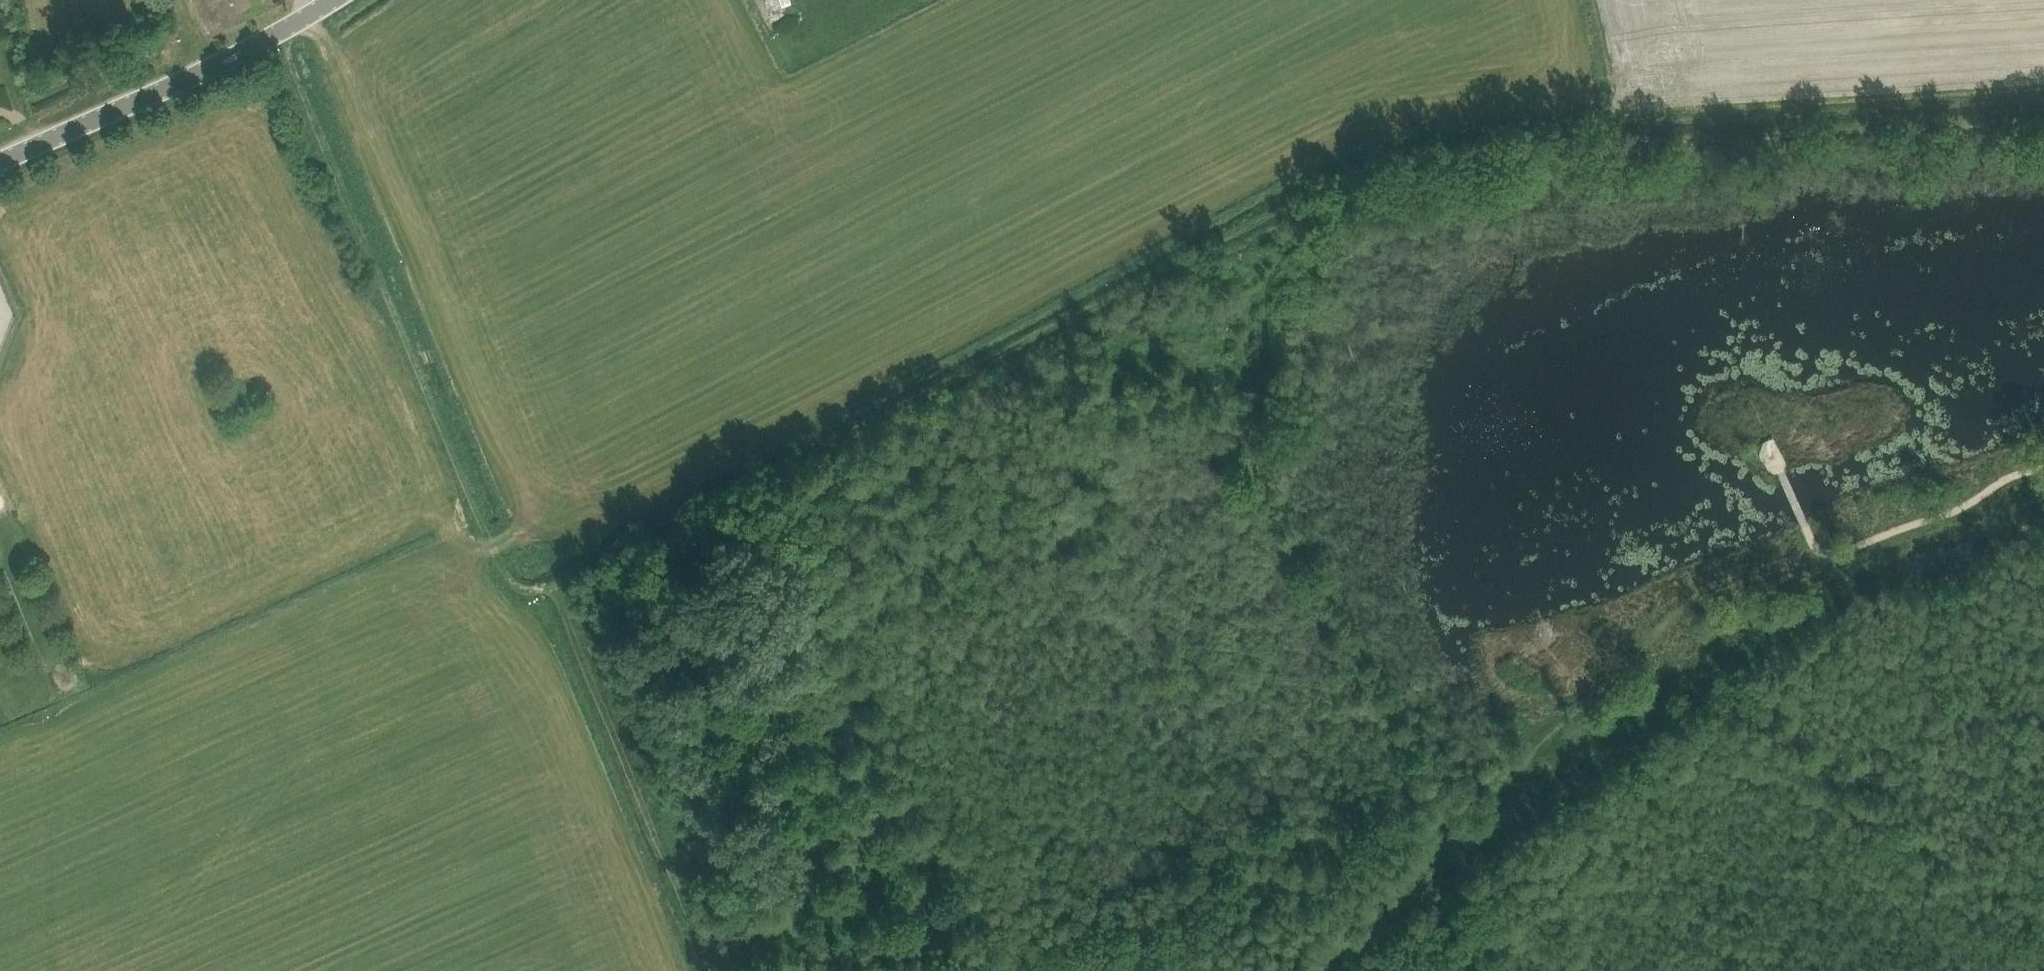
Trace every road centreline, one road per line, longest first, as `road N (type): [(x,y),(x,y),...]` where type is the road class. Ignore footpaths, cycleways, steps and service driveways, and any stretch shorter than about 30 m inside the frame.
road 1 (unclassified): [(0,160),(240,53),(335,0)]

